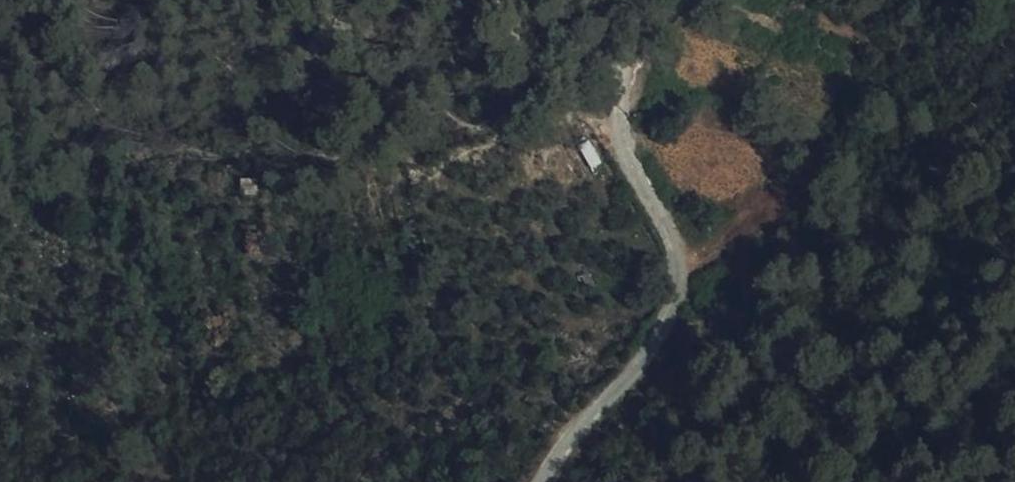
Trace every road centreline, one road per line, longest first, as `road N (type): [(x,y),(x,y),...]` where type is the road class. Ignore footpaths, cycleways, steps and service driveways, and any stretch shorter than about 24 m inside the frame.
road 1 (track): [(643,0),(632,20),(615,118),(626,162),(676,243),(679,278),(650,347),(533,481)]

